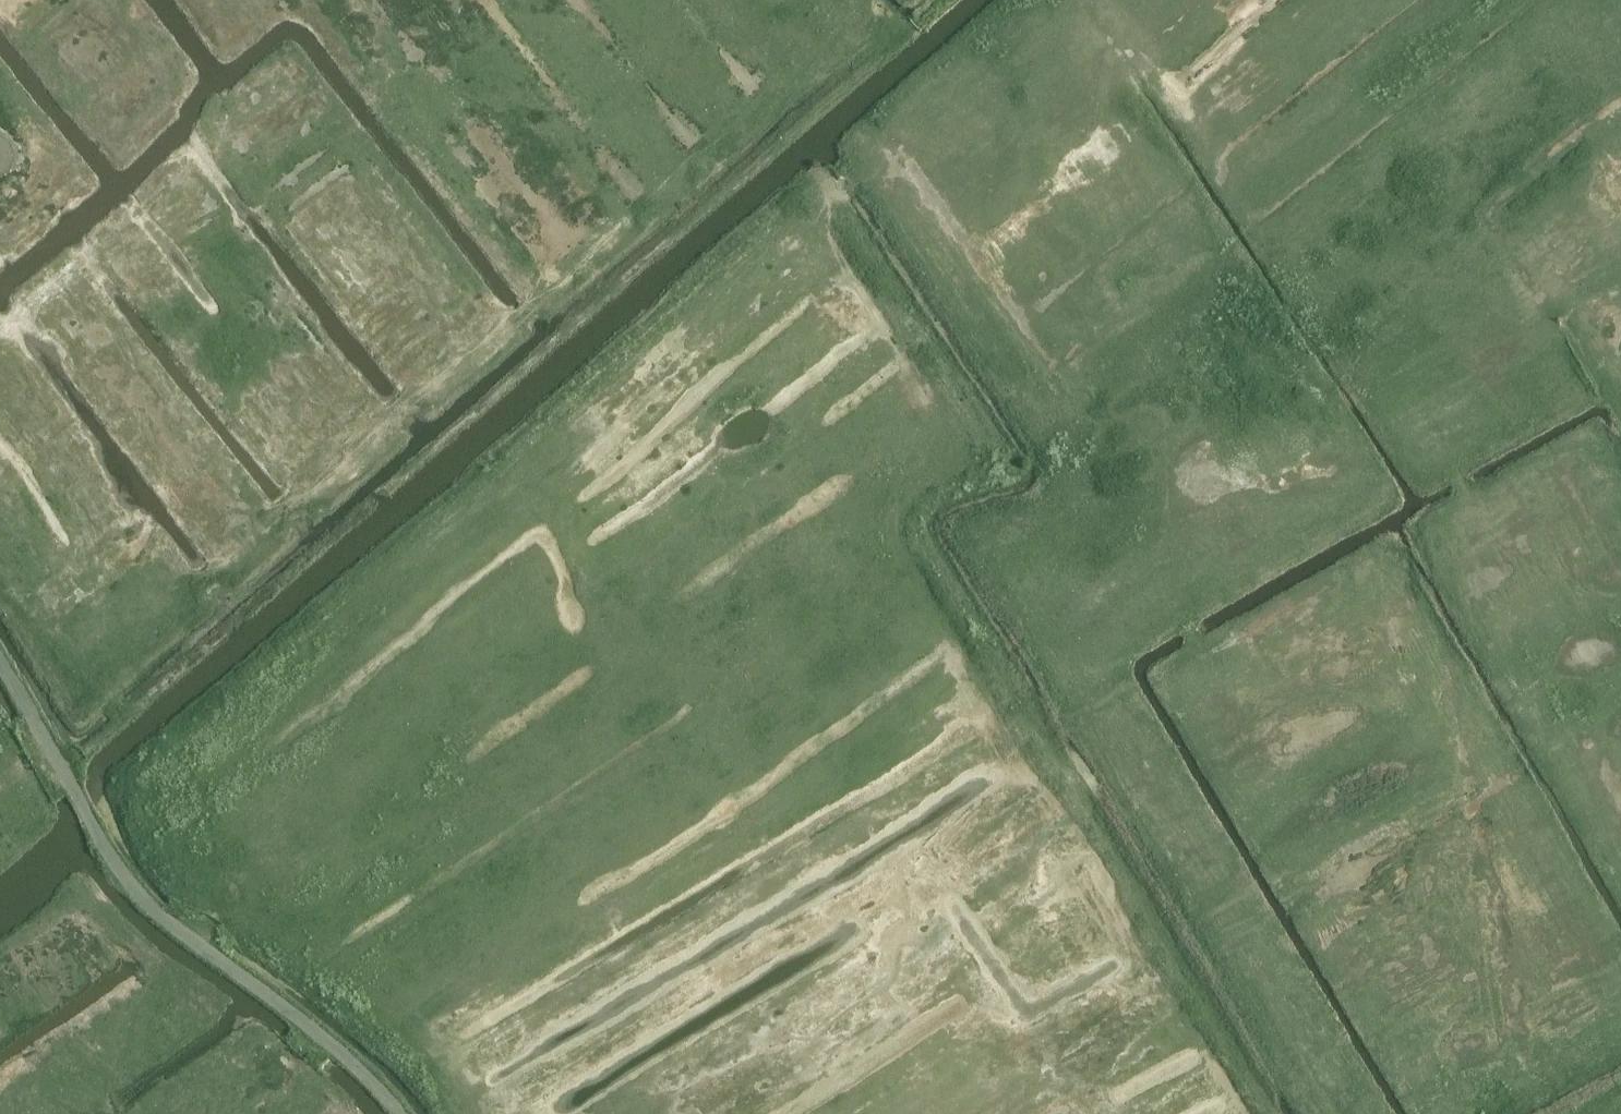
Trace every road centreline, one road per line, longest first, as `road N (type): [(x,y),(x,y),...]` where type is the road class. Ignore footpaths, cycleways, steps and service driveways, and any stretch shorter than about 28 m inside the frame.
road 1 (track): [(946,0),(65,769)]
road 2 (unclassified): [(397,1113),(325,1039),(180,928),(102,841),(0,661)]

